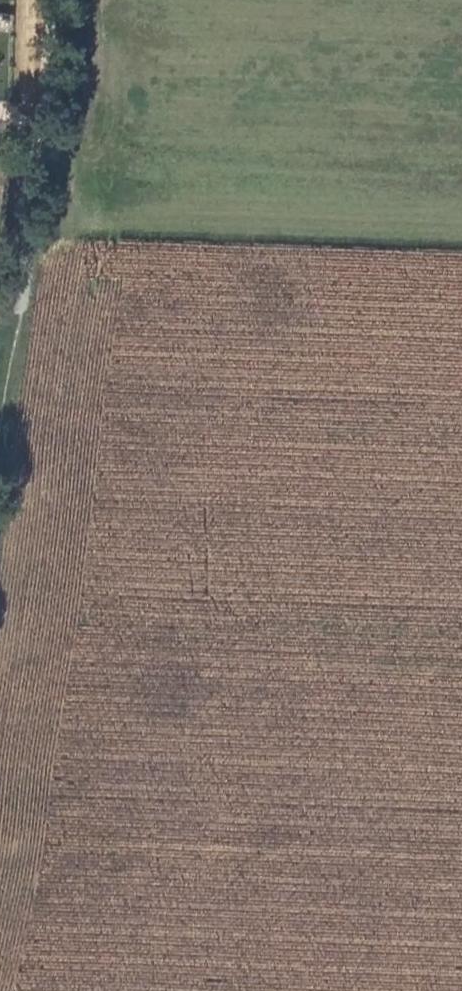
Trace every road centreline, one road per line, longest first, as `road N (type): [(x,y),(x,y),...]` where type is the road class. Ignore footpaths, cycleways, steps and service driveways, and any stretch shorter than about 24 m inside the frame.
road 1 (track): [(0,402),(41,144)]

